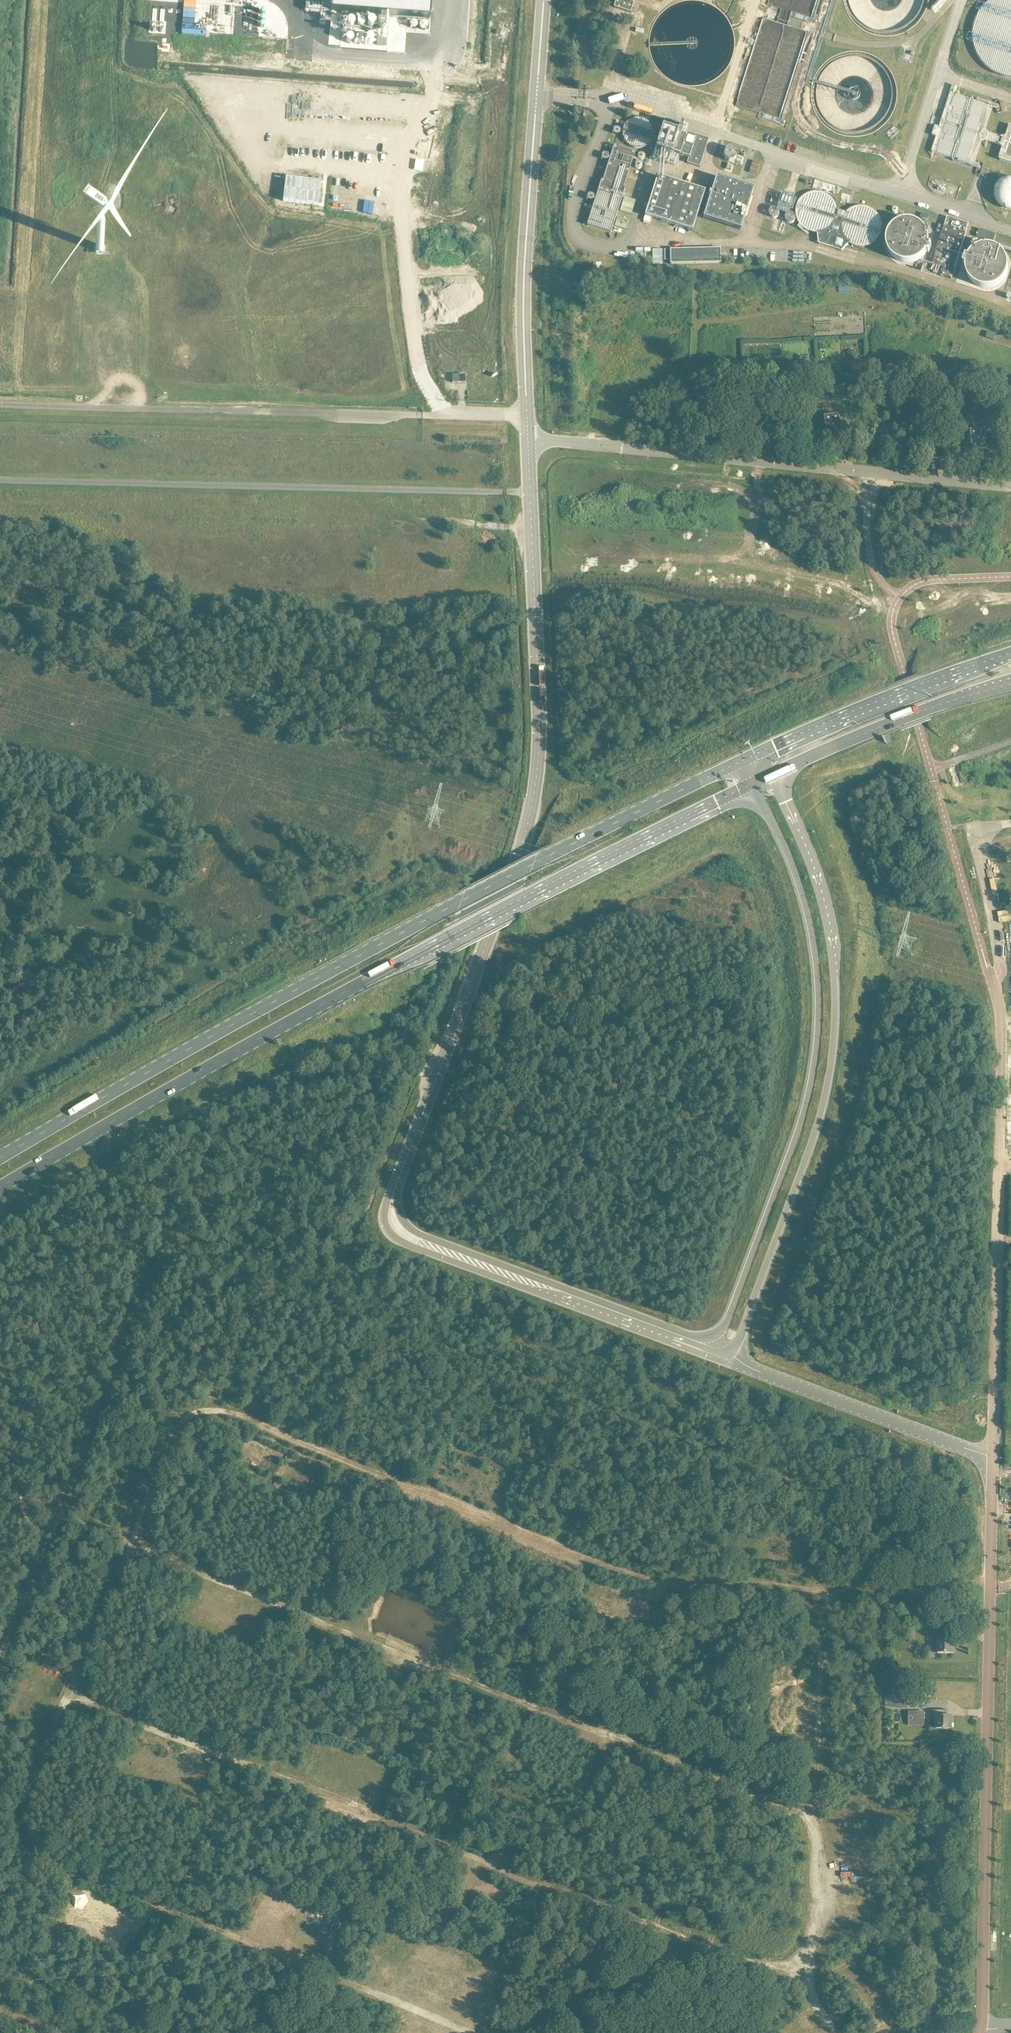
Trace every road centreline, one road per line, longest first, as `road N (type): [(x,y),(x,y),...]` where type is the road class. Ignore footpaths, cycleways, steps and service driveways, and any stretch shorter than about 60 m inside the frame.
road 1 (unclassified): [(555,1292),(411,1239),(391,1205),(533,798),(539,710),(530,493)]
road 2 (primary): [(0,1191),(336,1000),(752,784)]
road 3 (primary): [(750,756),(324,971),(0,1156)]
road 4 (unclassified): [(993,1458),(1001,1030),(991,982),(1001,965),(975,832)]
road 5 (unclassified): [(730,1353),(818,1119),(834,1032),(826,906),(774,774)]
road 6 (unclassified): [(752,784),(803,897),(817,970),(817,1038),(795,1140),(729,1317),(704,1347)]
road 7 (unclassified): [(979,2032),(993,1458)]
road 8 (unclassified): [(0,482),(530,493)]
road 9 (track): [(0,405),(527,415)]
road 10 (unclassified): [(528,439),(1010,482)]
road 11 (unclassified): [(528,439),(525,255),(544,0)]
road 12 (unclassified): [(730,1353),(743,1365),(993,1458)]
road 13 (primary): [(1010,654),(750,756)]
road 14 (primary): [(774,774),(1010,685)]
road 15 (unclassified): [(555,1292),(704,1347)]

